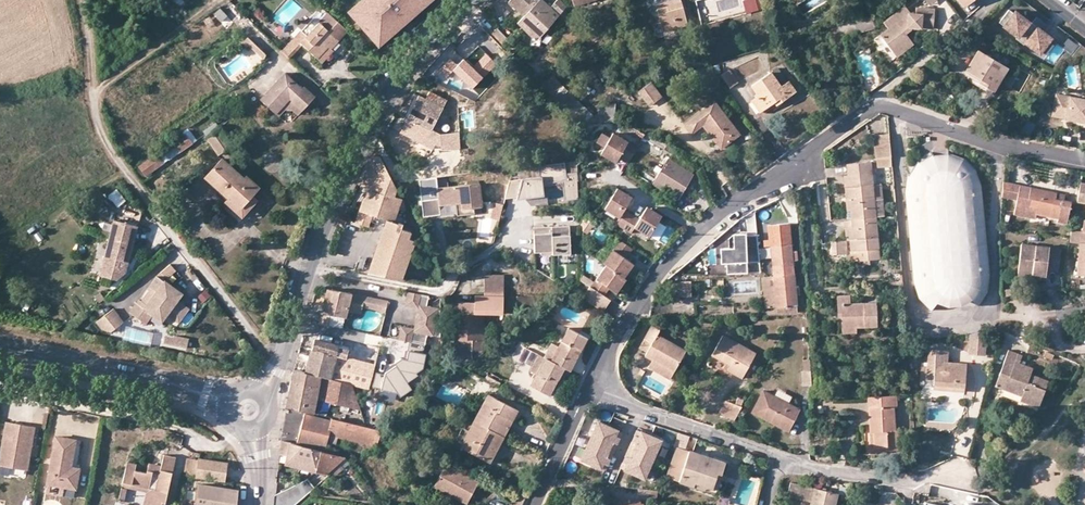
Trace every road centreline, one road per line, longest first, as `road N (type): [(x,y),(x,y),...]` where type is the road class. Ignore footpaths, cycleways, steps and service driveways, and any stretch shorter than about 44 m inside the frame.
road 1 (residential): [(591,391),(655,278),(684,248),(742,198),(867,113),(888,108),(1084,161)]
road 2 (secondary): [(475,0),(415,59),(368,126),(329,212),(287,343)]
road 3 (residential): [(955,472),(924,481),(829,470),(591,391)]
road 4 (track): [(277,361),(123,168),(96,112)]
road 5 (track): [(236,426),(212,447),(173,427),(0,387)]
road 6 (track): [(96,112),(95,98),(110,78),(221,0)]
road 7 (secondary): [(0,345),(167,383)]
road 8 (residential): [(537,504),(591,391)]

